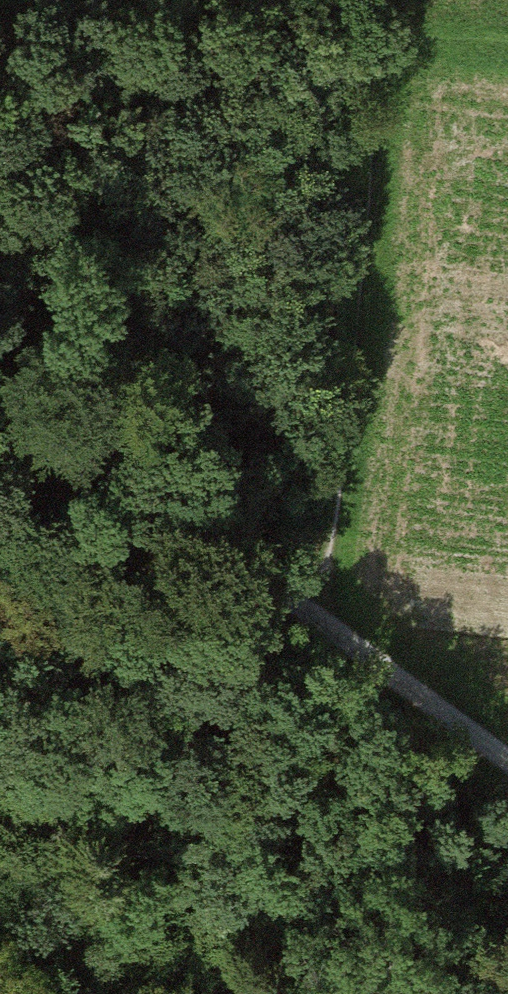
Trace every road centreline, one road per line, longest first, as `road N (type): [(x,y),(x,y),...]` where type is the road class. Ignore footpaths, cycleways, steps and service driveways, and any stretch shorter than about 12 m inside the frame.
road 1 (track): [(382,40),(326,626)]
road 2 (track): [(326,626),(0,401)]
road 3 (track): [(507,763),(326,626)]

